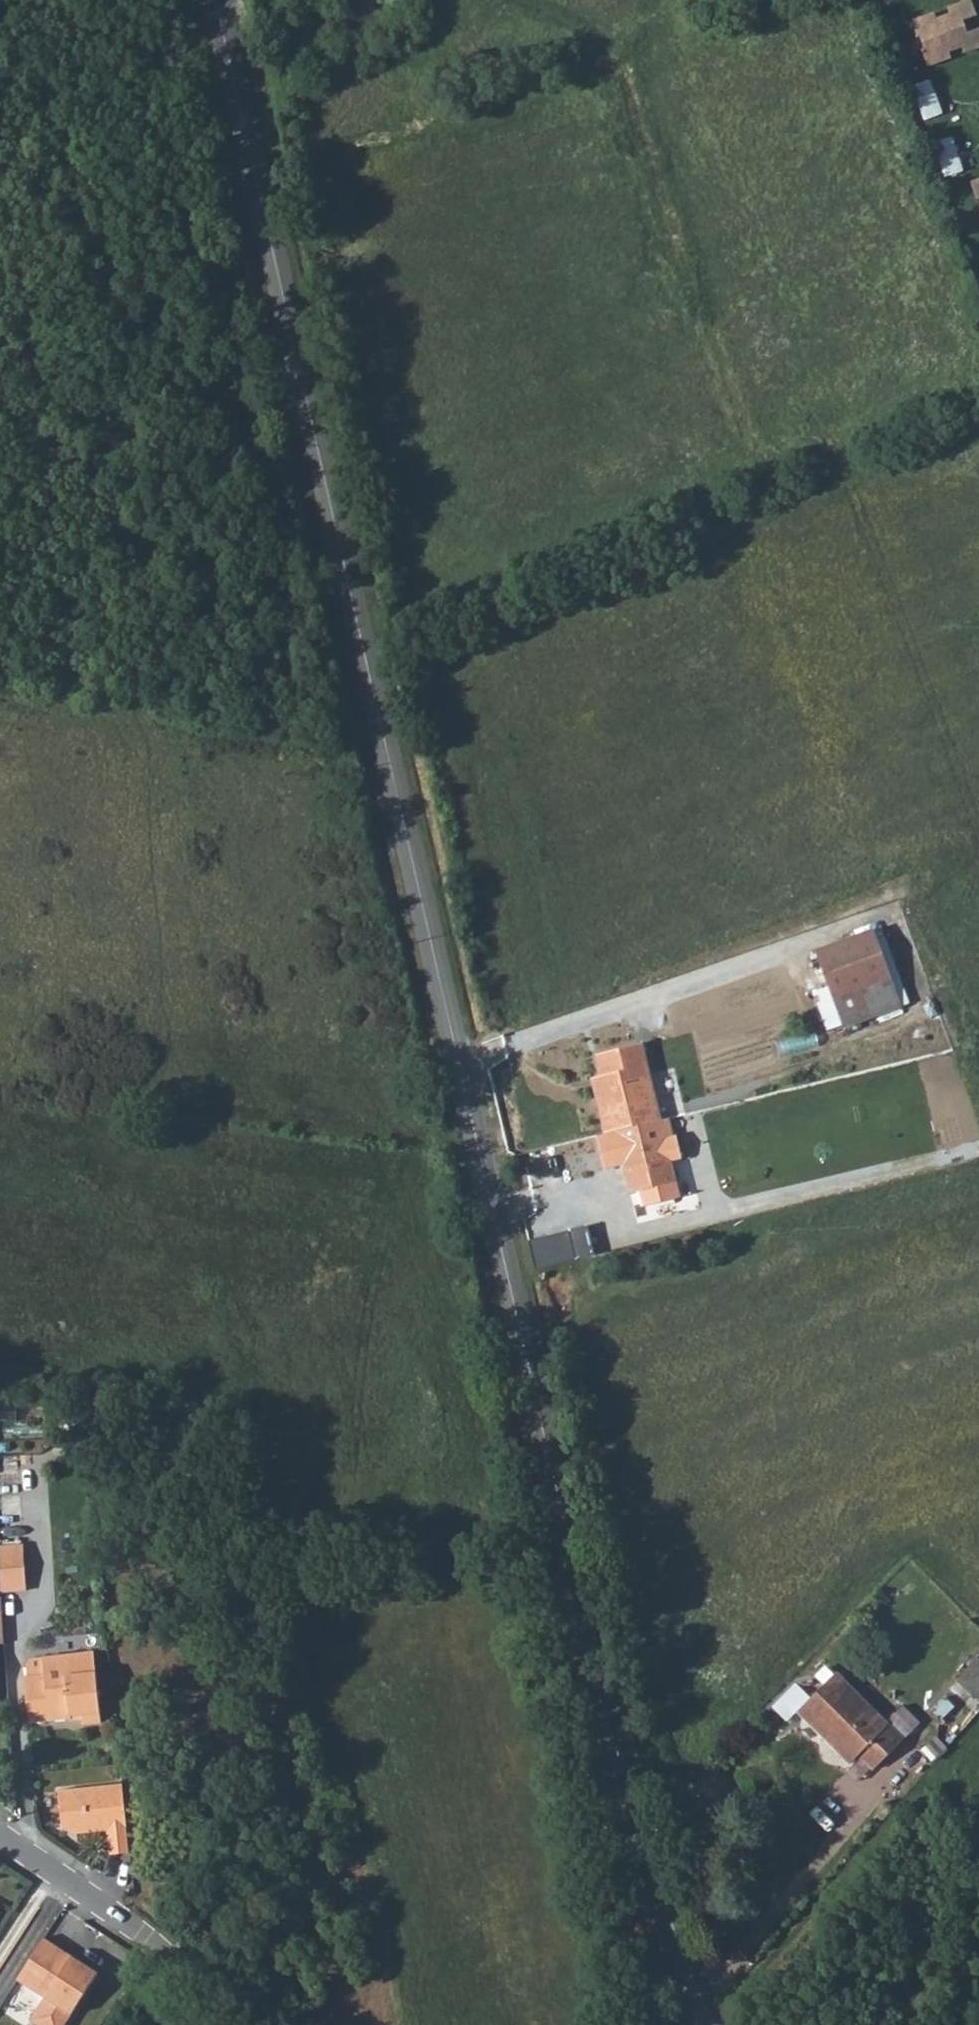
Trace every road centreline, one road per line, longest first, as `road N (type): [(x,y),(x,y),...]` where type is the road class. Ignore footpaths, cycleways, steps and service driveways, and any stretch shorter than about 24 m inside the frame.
road 1 (unclassified): [(218,0),(634,1797),(716,2024)]
road 2 (residential): [(281,2024),(0,1832)]

